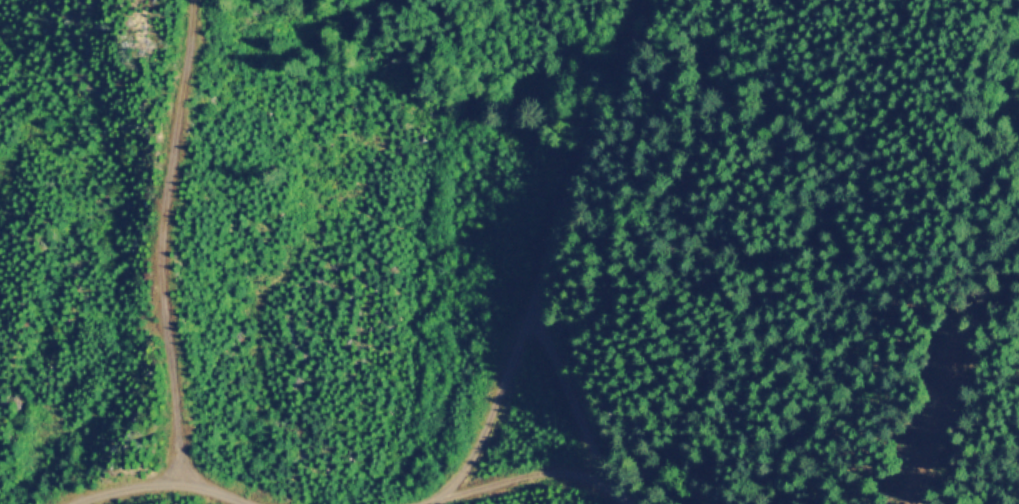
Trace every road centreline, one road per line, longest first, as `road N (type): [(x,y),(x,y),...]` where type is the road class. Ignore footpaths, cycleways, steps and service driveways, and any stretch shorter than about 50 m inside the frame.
road 1 (track): [(654,0),(470,456),(423,503)]
road 2 (track): [(193,487),(174,436),(166,280),(202,0)]
road 3 (track): [(624,503),(607,485),(538,472),(426,503)]
road 4 (track): [(607,485),(531,305)]
road 5 (track): [(252,503),(193,487),(142,486),(61,503)]

